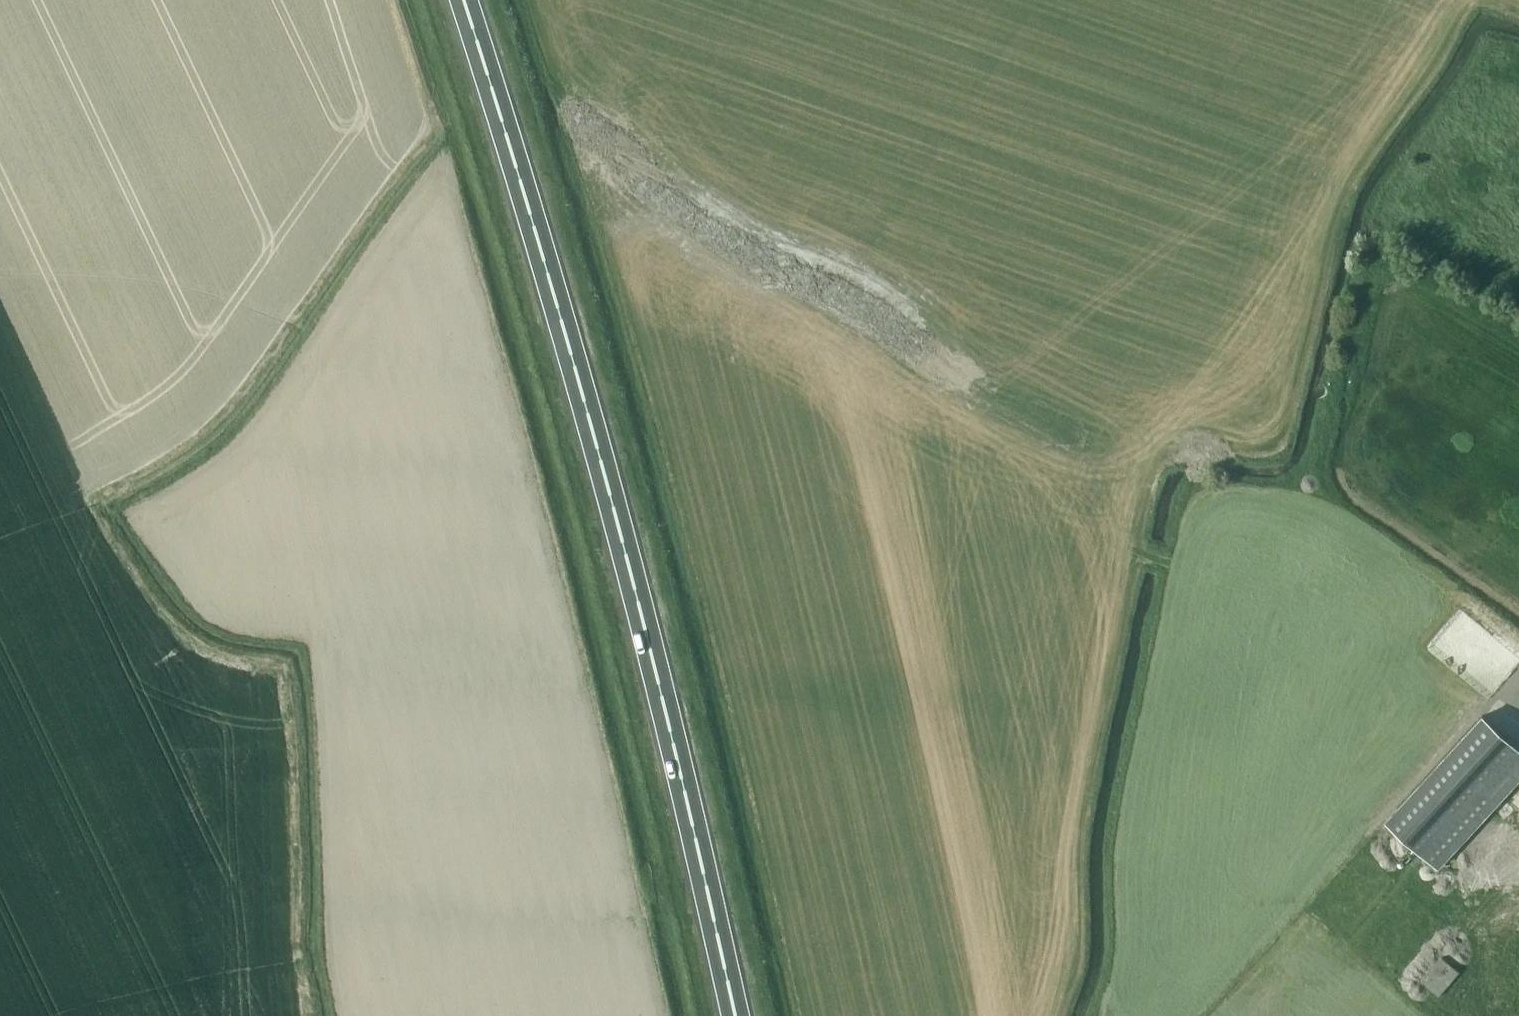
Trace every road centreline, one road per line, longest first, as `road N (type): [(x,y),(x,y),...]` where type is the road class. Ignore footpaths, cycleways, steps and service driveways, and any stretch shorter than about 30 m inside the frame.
road 1 (trunk): [(735,1015),(668,714),(464,0)]

